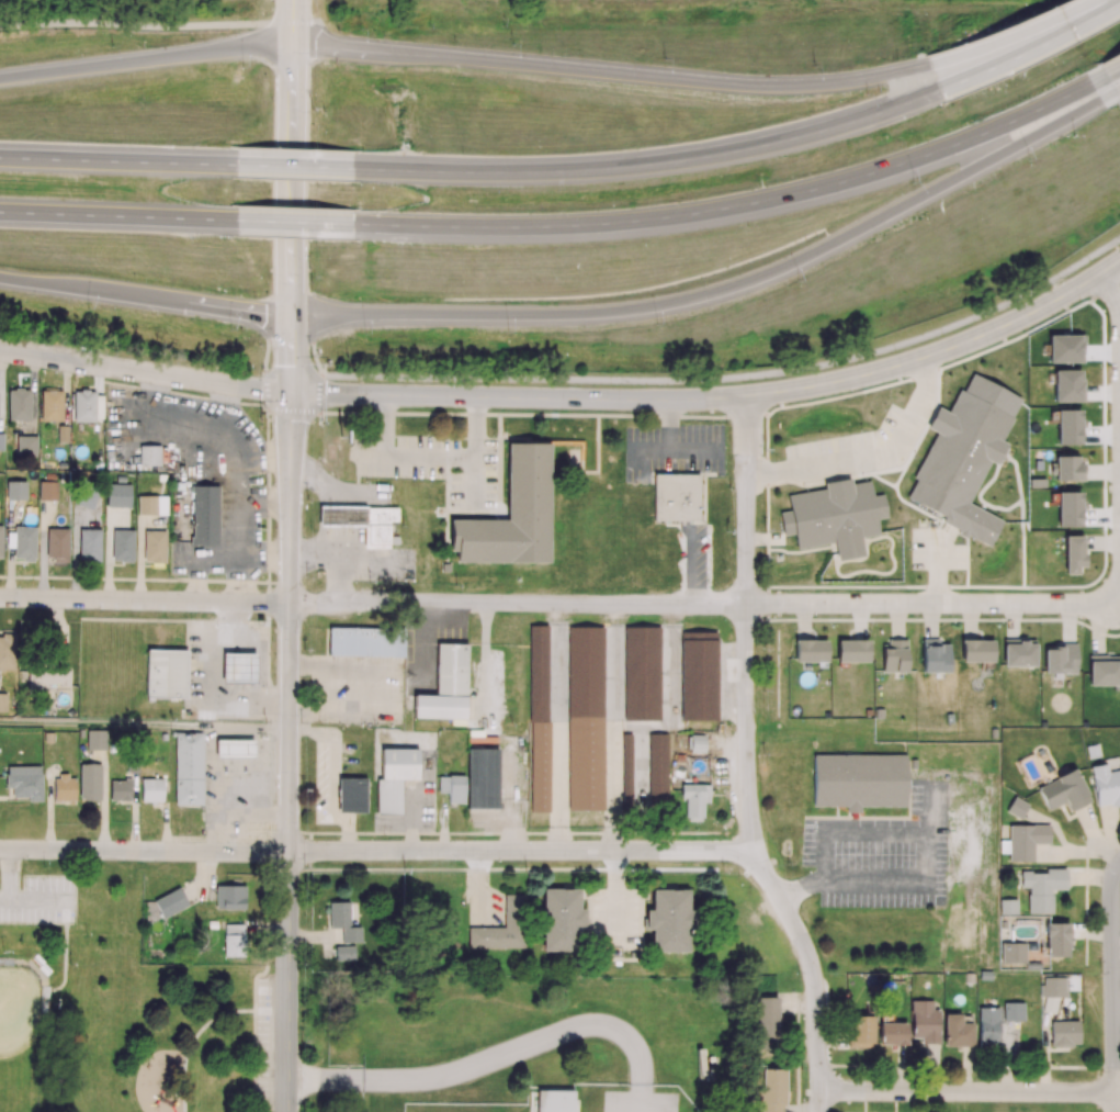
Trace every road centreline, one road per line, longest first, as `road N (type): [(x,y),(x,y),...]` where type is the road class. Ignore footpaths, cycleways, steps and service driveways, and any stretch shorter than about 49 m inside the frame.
road 1 (motorway): [(292,316),(577,316),(710,295),(808,257),(1104,94)]
road 2 (tertiary): [(1119,261),(1063,297),(944,350),(774,394),(641,401),(292,392)]
road 3 (motorway): [(358,225),(570,228),(772,202),(920,160),(1097,77)]
road 4 (residential): [(819,1111),(813,974),(750,825),(749,397)]
road 5 (motorway): [(924,65),(848,81),(766,86),(293,44)]
road 6 (motorway): [(936,91),(710,155),(565,171),(359,170)]
road 7 (residential): [(756,851),(290,853)]
road 8 (tertiary): [(290,853),(292,392)]
road 9 (residential): [(747,605),(291,604)]
road 10 (residential): [(1119,577),(1106,598),(1079,604),(747,605)]
road 11 (residential): [(1119,1092),(818,1091)]
road 12 (motorway): [(293,44),(0,79)]
road 13 (residential): [(292,392),(0,352)]
road 14 (motorway): [(0,279),(292,316)]
road 15 (residential): [(291,604),(0,598)]
road 16 (residential): [(290,853),(0,850)]
road 17 (tertiary): [(287,1111),(290,853)]
road 18 (tertiary): [(292,294),(293,44)]
road 19 (residential): [(1116,1111),(1113,879),(1119,865)]
road 20 (motorway): [(0,214),(240,222)]
road 21 (motorway): [(238,166),(0,158)]
road 22 (motorway): [(1116,0),(936,91)]
road 23 (residential): [(1101,273),(1119,319),(1119,446)]
road 24 (motorway): [(1085,0),(924,65)]
road 25 (motorway): [(359,170),(238,166)]

